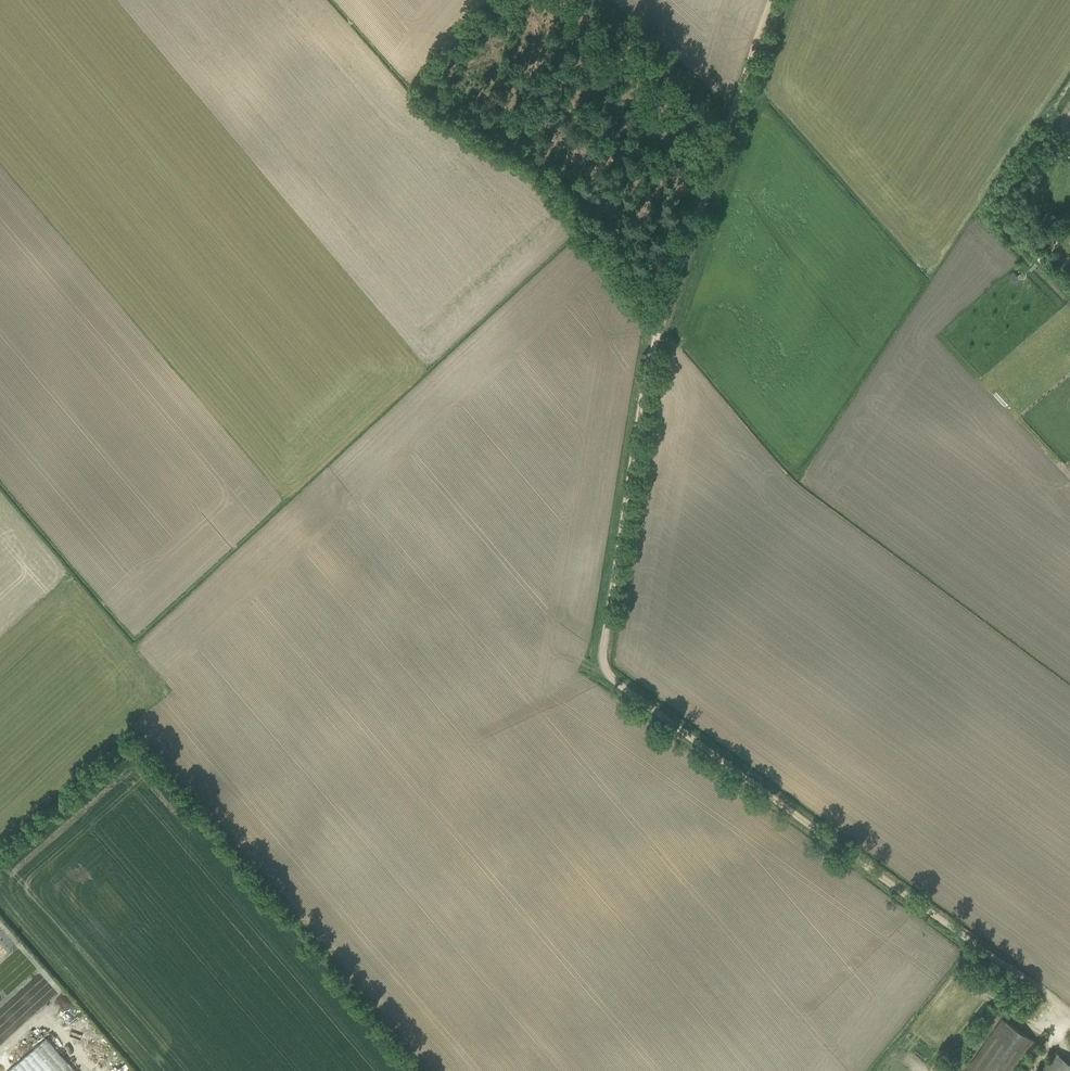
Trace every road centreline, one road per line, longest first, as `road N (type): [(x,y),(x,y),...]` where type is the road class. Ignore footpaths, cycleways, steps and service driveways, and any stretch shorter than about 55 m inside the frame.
road 1 (track): [(1069,1014),(604,670),(600,653),(651,353),(774,0)]

